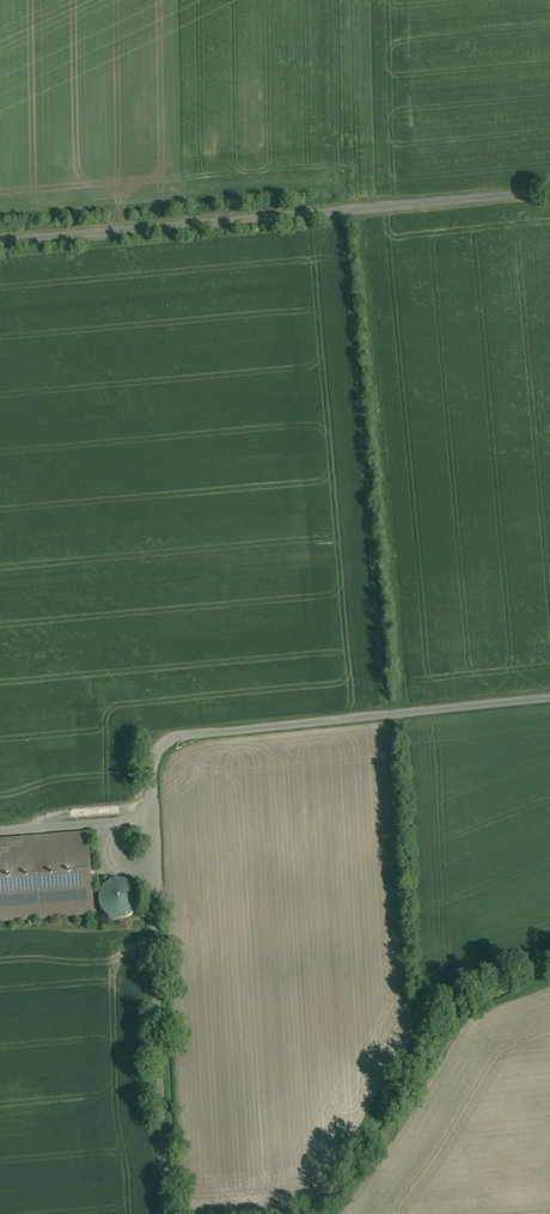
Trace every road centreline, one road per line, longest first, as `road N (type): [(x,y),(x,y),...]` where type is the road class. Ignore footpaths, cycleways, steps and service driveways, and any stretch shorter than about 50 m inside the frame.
road 1 (unclassified): [(549,193),(0,242)]
road 2 (unclassified): [(549,700),(175,738),(160,746),(154,763),(154,820)]
road 3 (unclassified): [(154,820),(170,1213)]
road 4 (unclassified): [(154,820),(0,833)]

